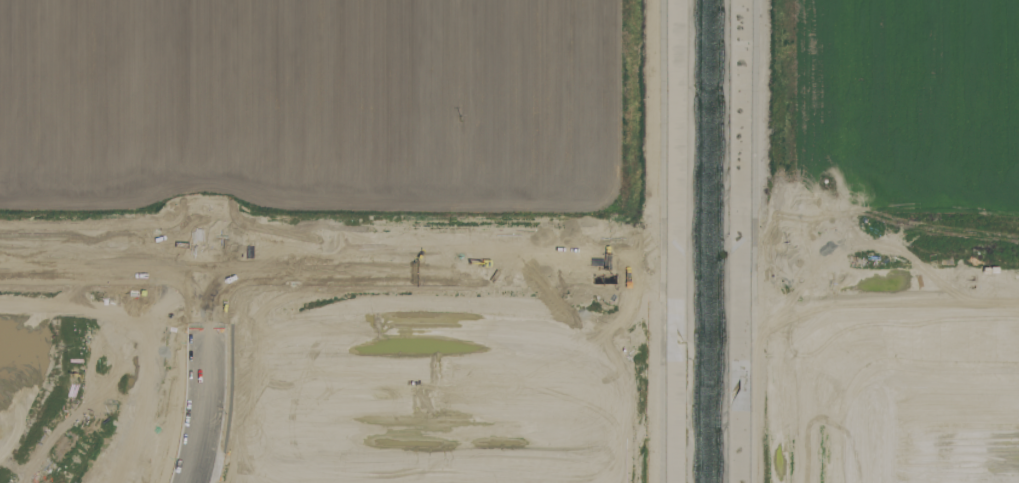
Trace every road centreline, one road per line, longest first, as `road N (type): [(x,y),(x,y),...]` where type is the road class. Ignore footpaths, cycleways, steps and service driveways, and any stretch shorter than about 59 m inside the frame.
road 1 (residential): [(0,260),(563,260)]
road 2 (tertiary): [(189,482),(204,390),(204,205)]
road 3 (tertiary): [(805,262),(1018,263)]
road 4 (residential): [(1018,386),(878,389)]

